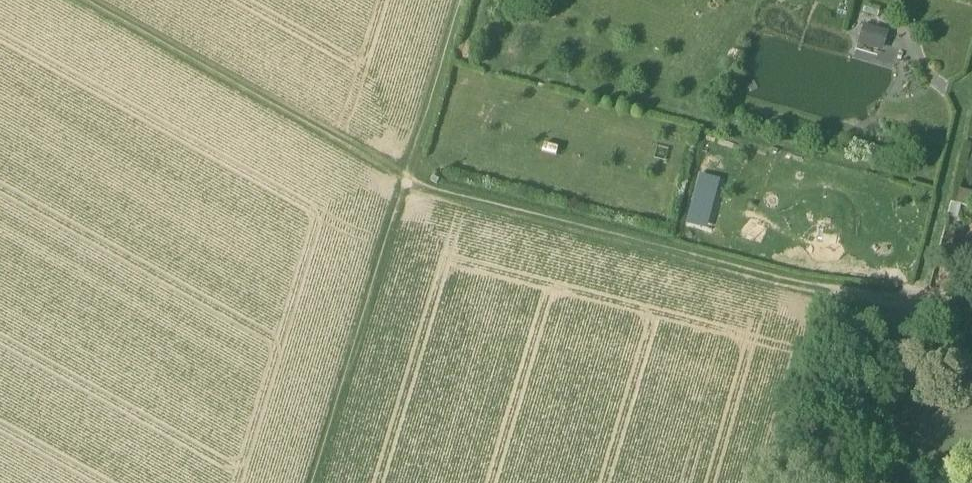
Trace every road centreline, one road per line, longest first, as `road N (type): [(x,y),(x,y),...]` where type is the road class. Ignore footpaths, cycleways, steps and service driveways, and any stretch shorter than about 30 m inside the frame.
road 1 (track): [(74,0),(406,184),(840,297),(971,323)]
road 2 (track): [(315,482),(463,0)]
road 3 (track): [(916,310),(971,97)]

